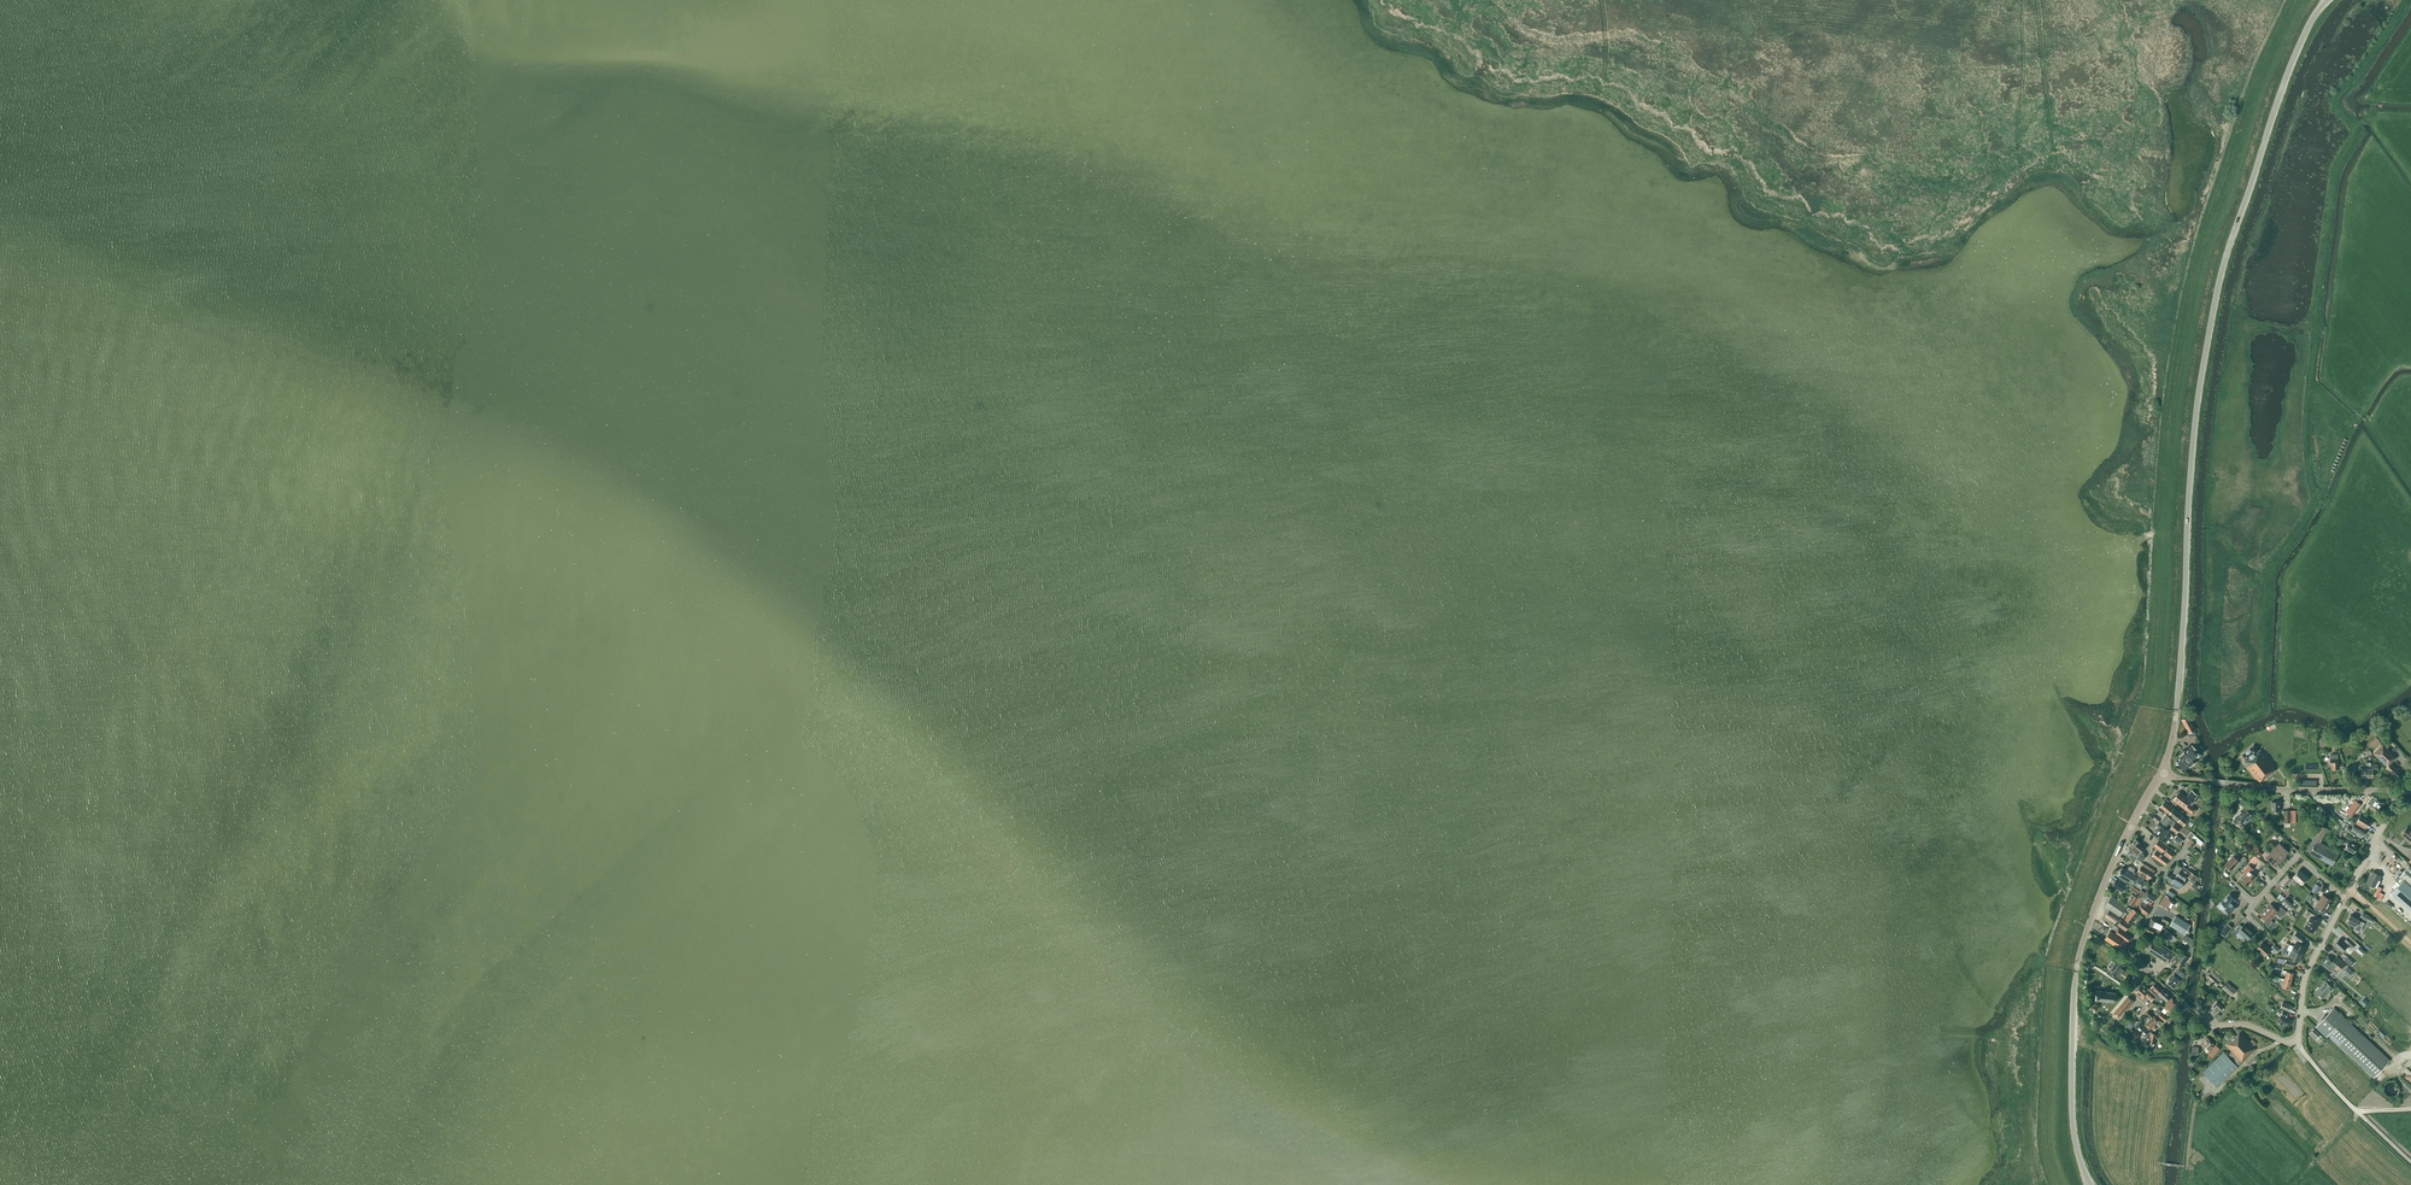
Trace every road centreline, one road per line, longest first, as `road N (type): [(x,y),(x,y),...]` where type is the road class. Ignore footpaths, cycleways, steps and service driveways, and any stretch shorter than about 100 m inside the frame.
road 1 (tertiary): [(2162,773),(2173,743),(2193,431),(2216,294),(2282,88),(2327,0)]
road 2 (tertiary): [(2091,1184),(2073,1120),(2076,971),(2132,825)]
road 3 (tertiary): [(2399,792),(2315,792),(2162,773)]
road 4 (residential): [(2294,1042),(2249,1026),(2217,1026),(2144,969)]
road 5 (residential): [(2294,1042),(2306,977),(2345,898)]
road 6 (residential): [(2254,903),(2298,857),(2345,898)]

